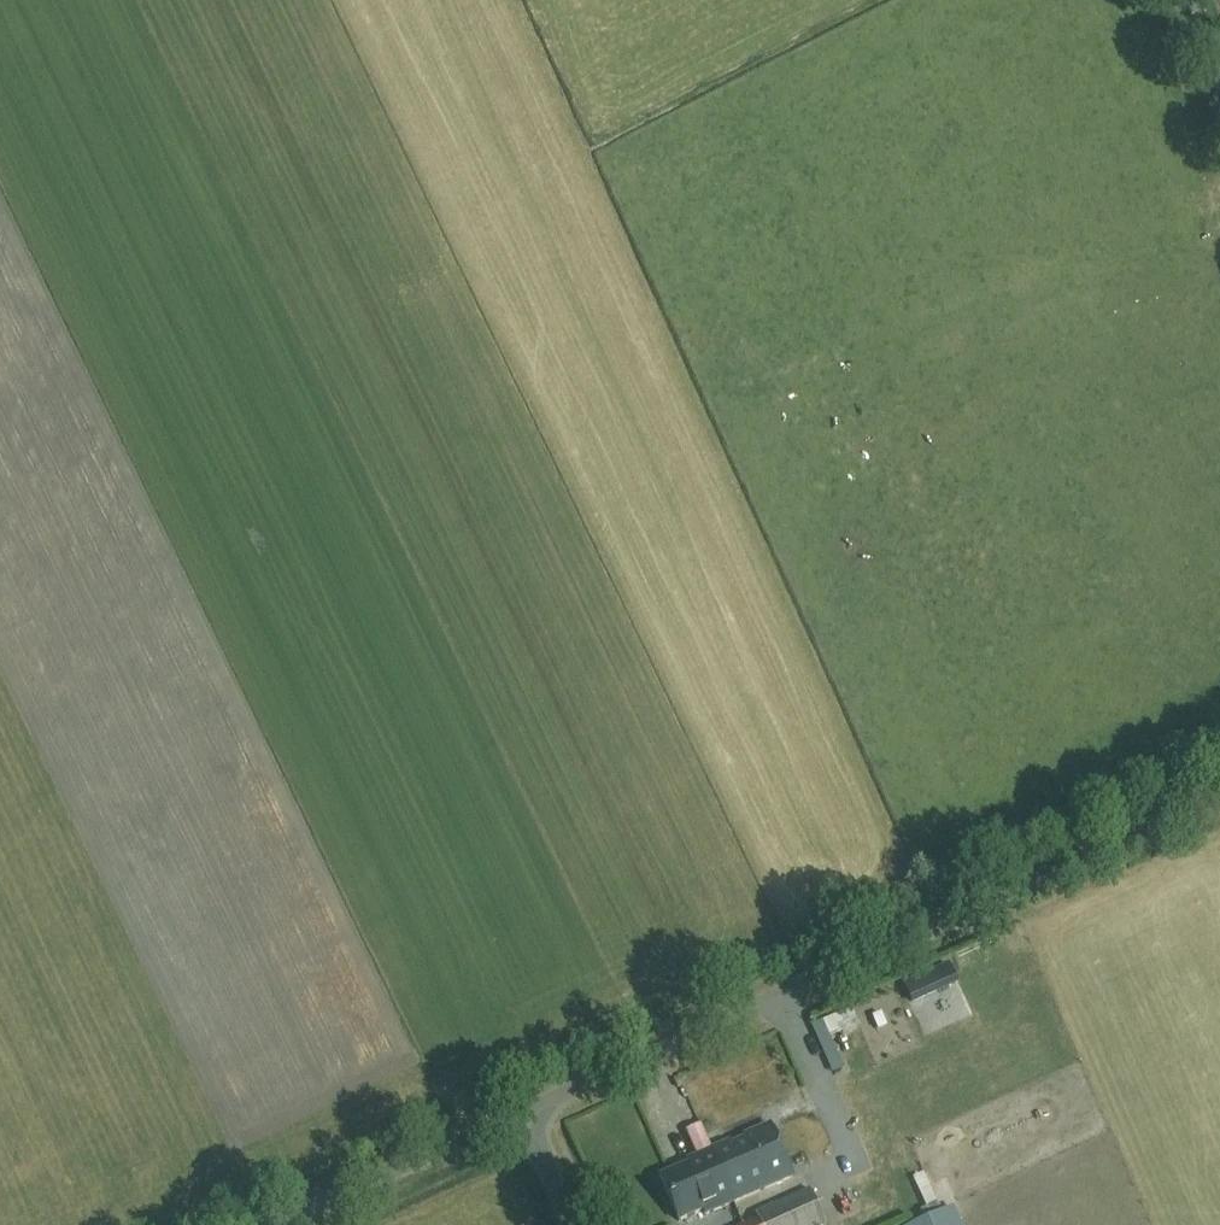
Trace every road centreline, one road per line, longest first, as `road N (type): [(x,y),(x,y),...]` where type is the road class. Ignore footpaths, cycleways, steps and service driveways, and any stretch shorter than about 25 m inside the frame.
road 1 (unclassified): [(523,1109),(1219,792)]
road 2 (unclassified): [(271,1224),(523,1109)]
road 3 (unclassified): [(578,1224),(523,1109)]

